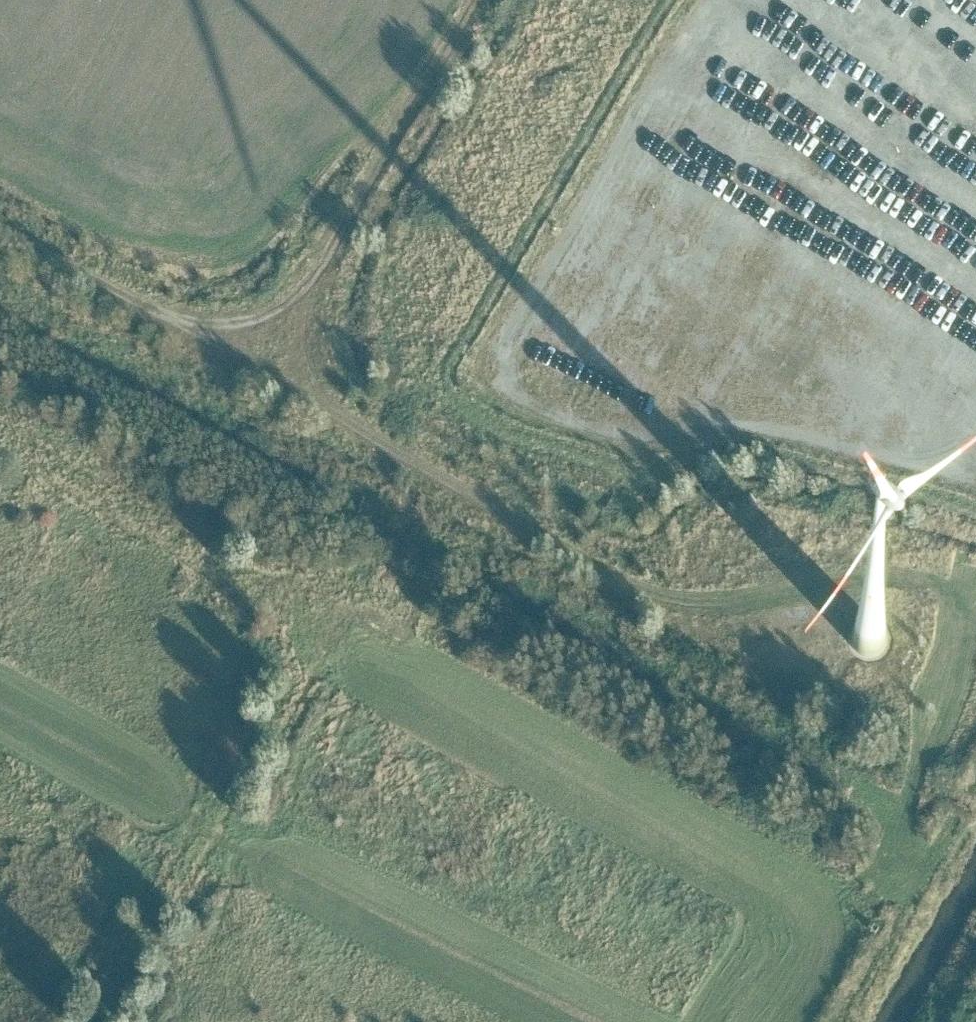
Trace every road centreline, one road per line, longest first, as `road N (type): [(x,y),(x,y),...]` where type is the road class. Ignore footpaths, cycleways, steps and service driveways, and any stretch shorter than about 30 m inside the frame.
road 1 (track): [(0,225),(661,595),(839,620)]
road 2 (track): [(0,443),(317,629),(101,1021)]
road 3 (track): [(268,375),(486,0)]

